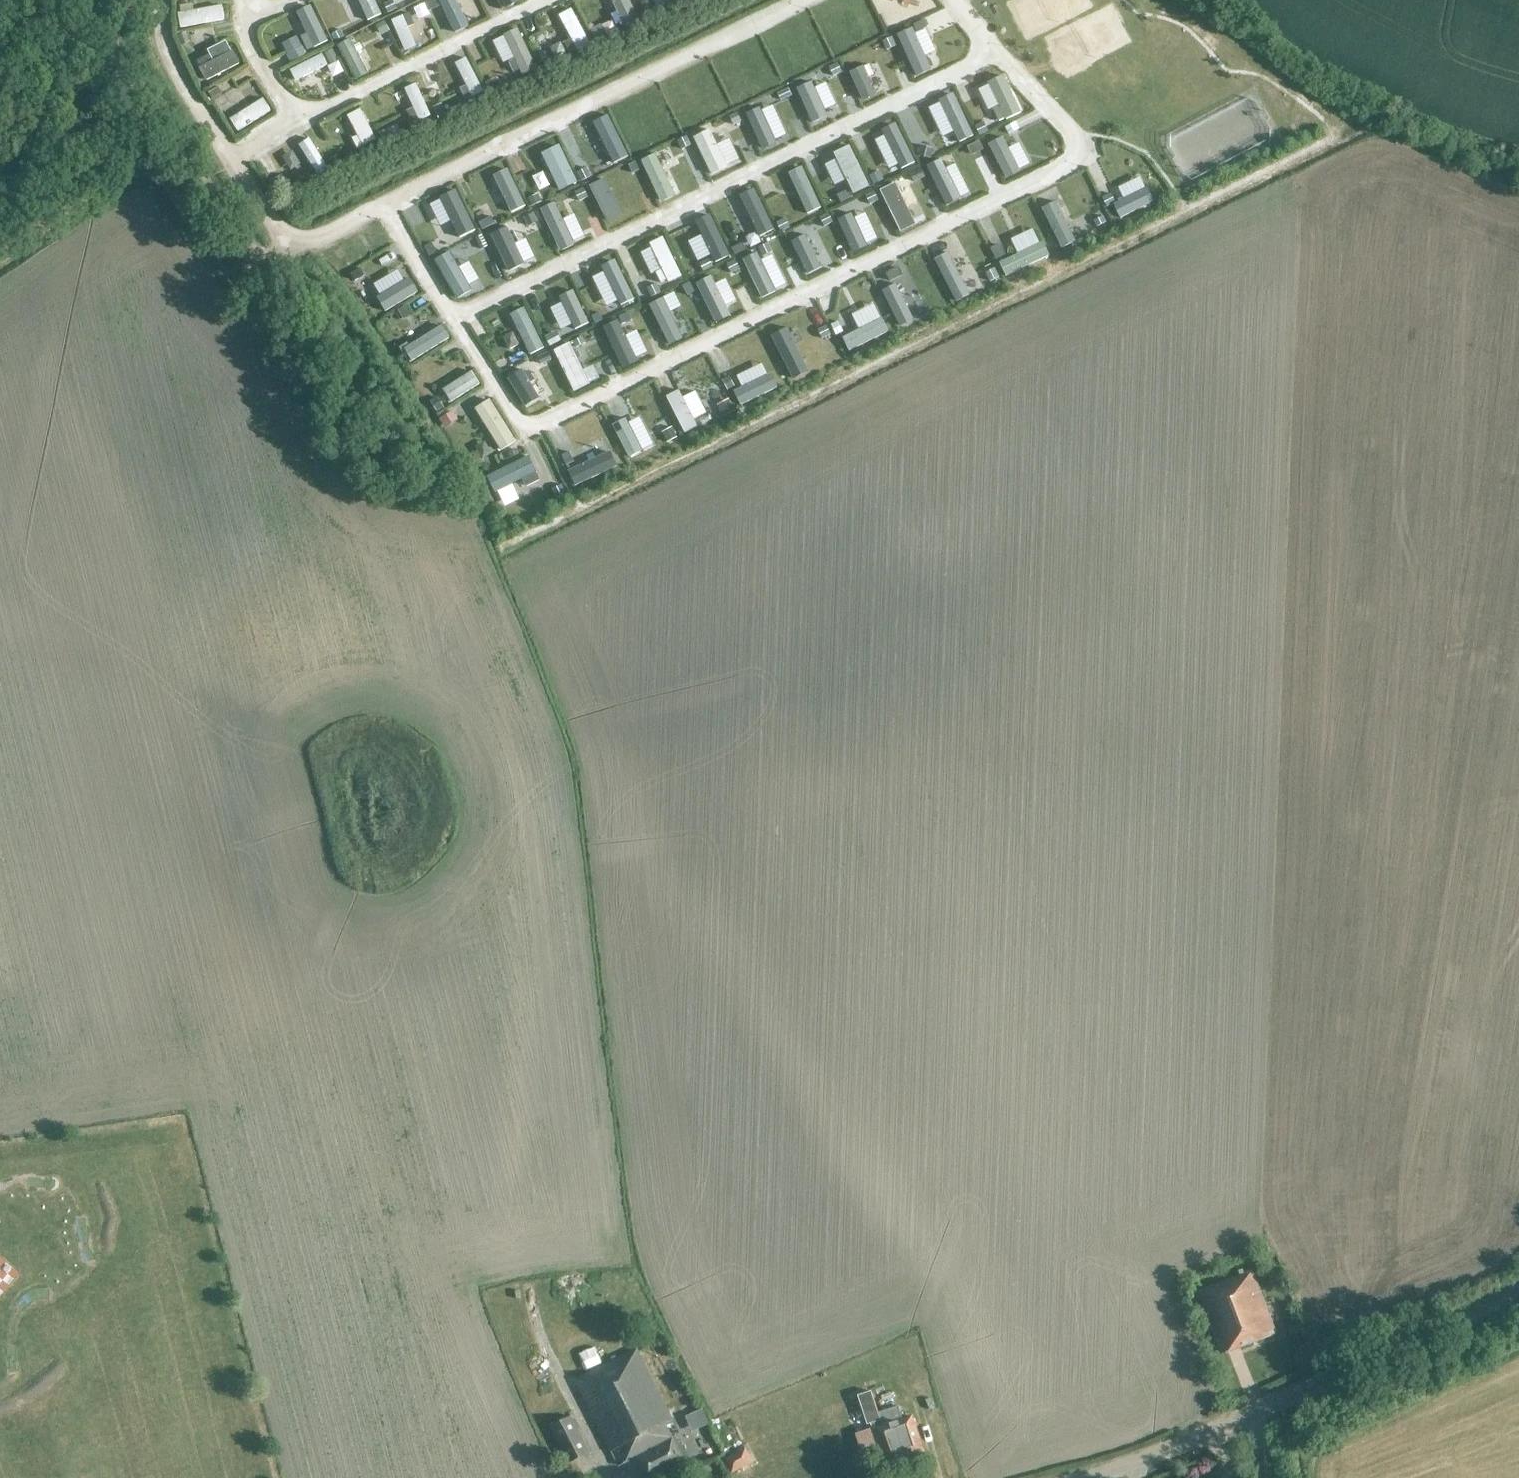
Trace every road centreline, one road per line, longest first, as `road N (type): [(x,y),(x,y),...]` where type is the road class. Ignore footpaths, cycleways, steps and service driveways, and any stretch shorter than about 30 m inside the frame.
road 1 (tertiary): [(1087,1477),(1182,1444),(1518,1291)]
road 2 (track): [(88,0),(200,171),(235,175)]
road 3 (track): [(0,253),(118,174),(153,167),(184,147)]

